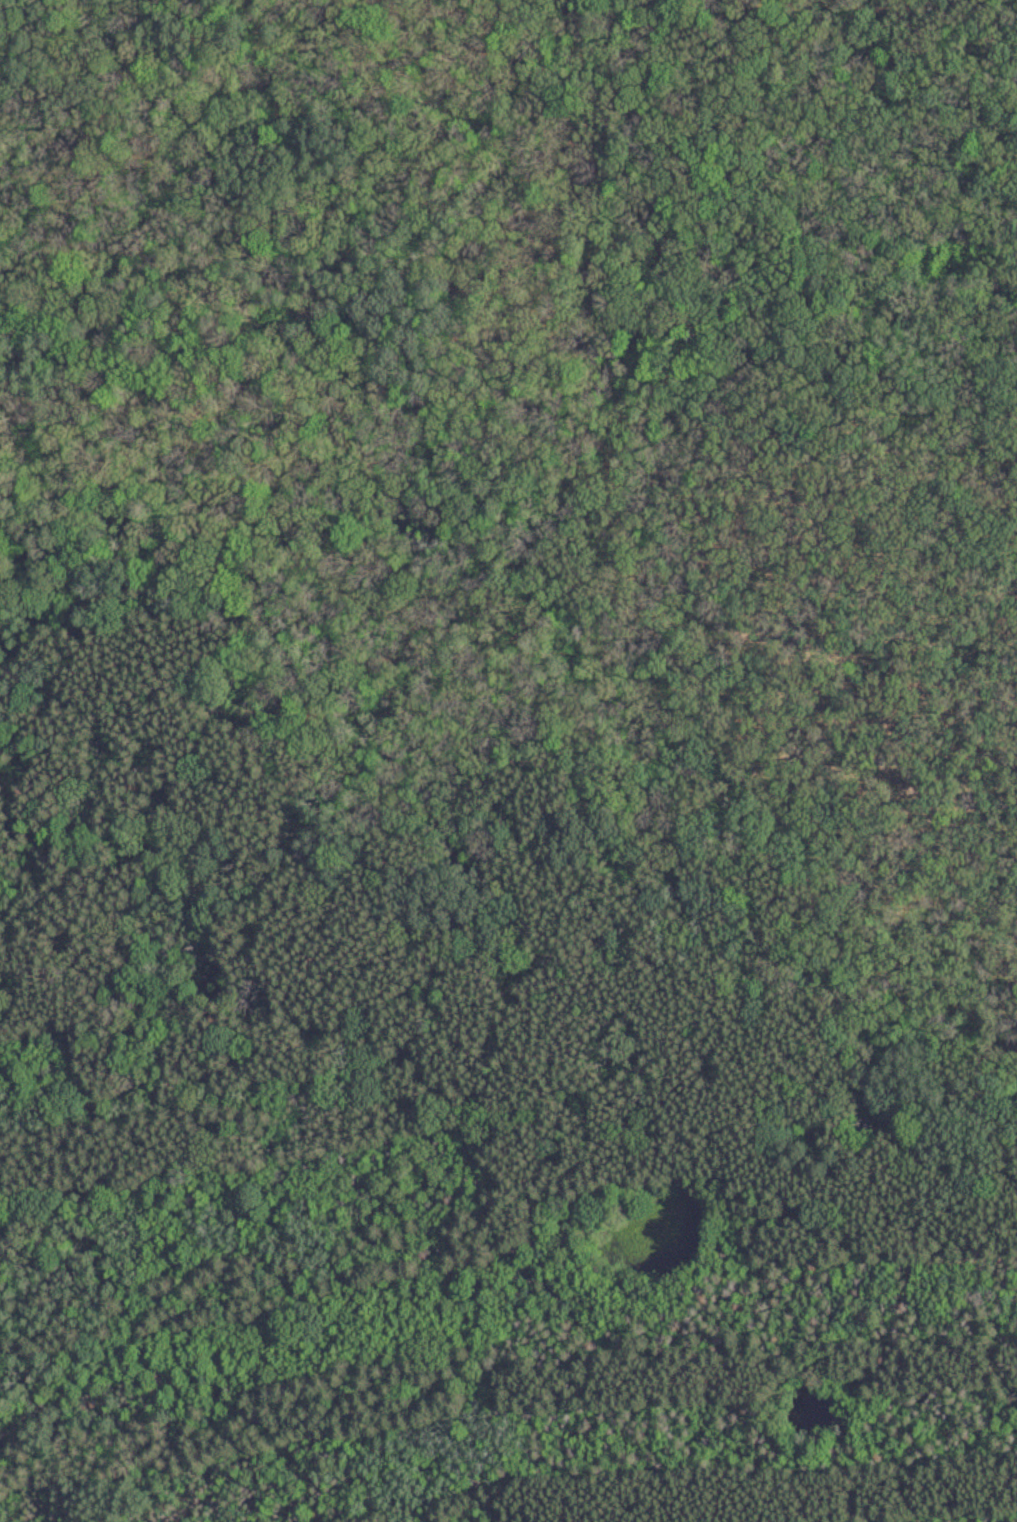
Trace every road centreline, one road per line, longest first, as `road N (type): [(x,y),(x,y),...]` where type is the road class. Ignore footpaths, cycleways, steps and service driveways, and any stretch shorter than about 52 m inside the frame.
road 1 (track): [(0,286),(23,272),(98,256),(189,255),(287,241),(438,195),(550,97),(621,50),(681,23),(768,2),(913,0)]
road 2 (track): [(316,1521),(295,1456),(245,1404),(205,1385),(175,1335),(162,1220),(152,1206),(117,1182),(0,1178)]

